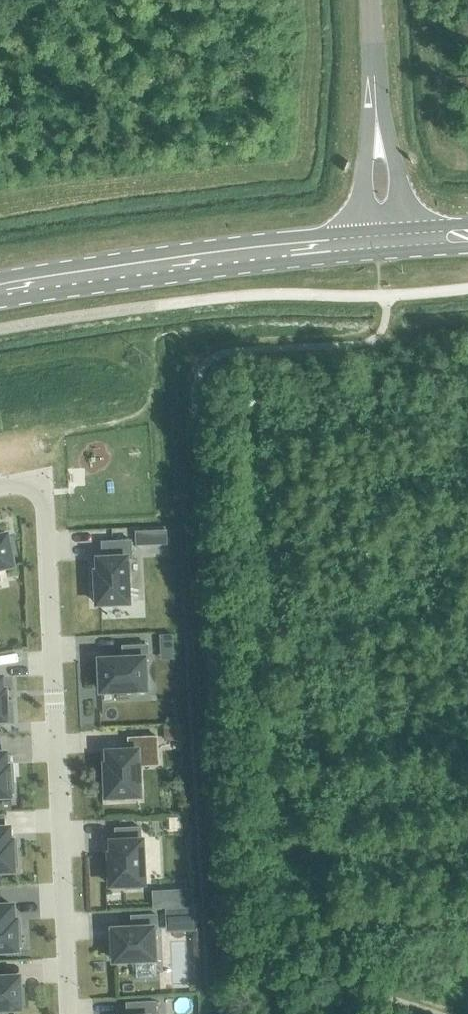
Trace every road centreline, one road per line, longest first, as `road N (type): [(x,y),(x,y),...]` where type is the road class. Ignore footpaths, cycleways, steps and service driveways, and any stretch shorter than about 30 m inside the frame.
road 1 (residential): [(66,1013),(41,513),(25,487),(0,488)]
road 2 (primary): [(0,287),(130,263),(384,240)]
road 3 (unclassified): [(384,240),(370,0)]

